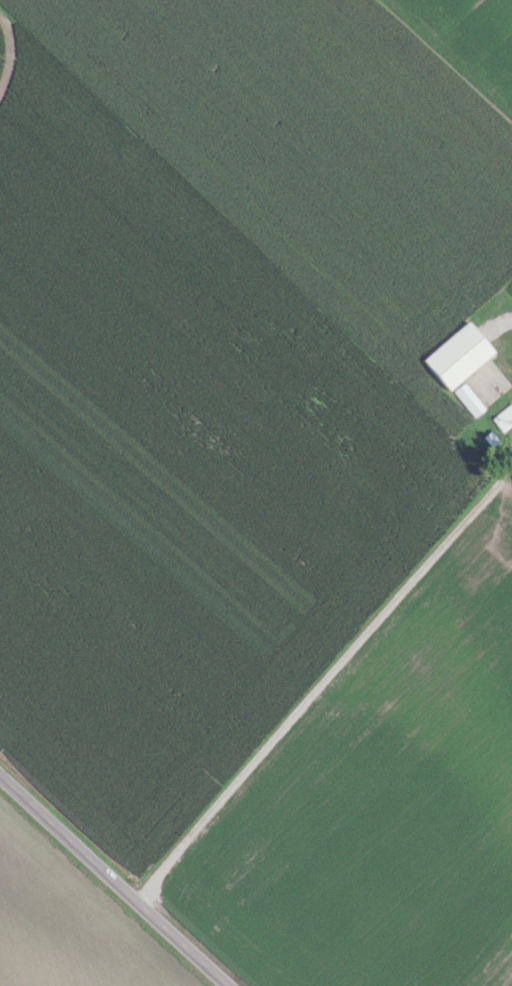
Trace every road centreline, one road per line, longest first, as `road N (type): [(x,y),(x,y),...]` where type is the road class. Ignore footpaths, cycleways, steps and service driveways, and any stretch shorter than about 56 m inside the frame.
road 1 (secondary): [(0,776),(226,985)]

